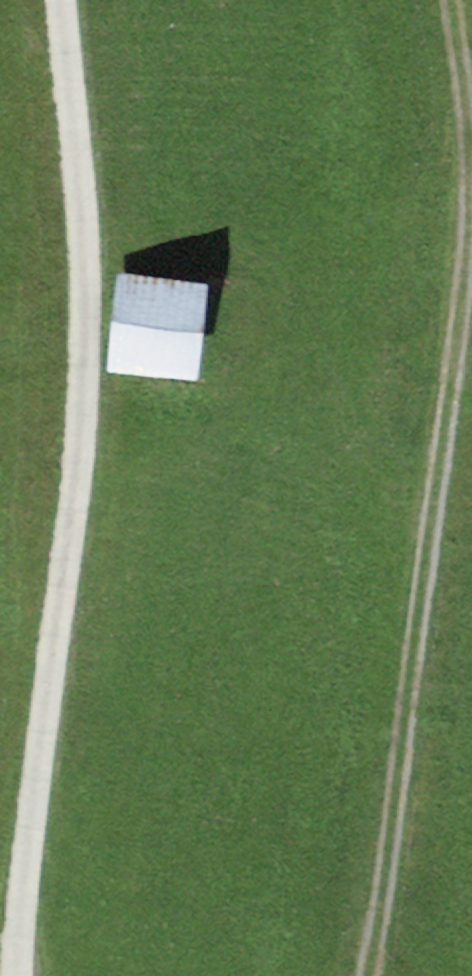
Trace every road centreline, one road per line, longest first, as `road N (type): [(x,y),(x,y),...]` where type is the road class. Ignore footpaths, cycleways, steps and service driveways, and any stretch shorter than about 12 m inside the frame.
road 1 (track): [(73,0),(102,277),(31,975)]
road 2 (track): [(356,975),(471,274)]
road 3 (track): [(471,126),(459,0)]

